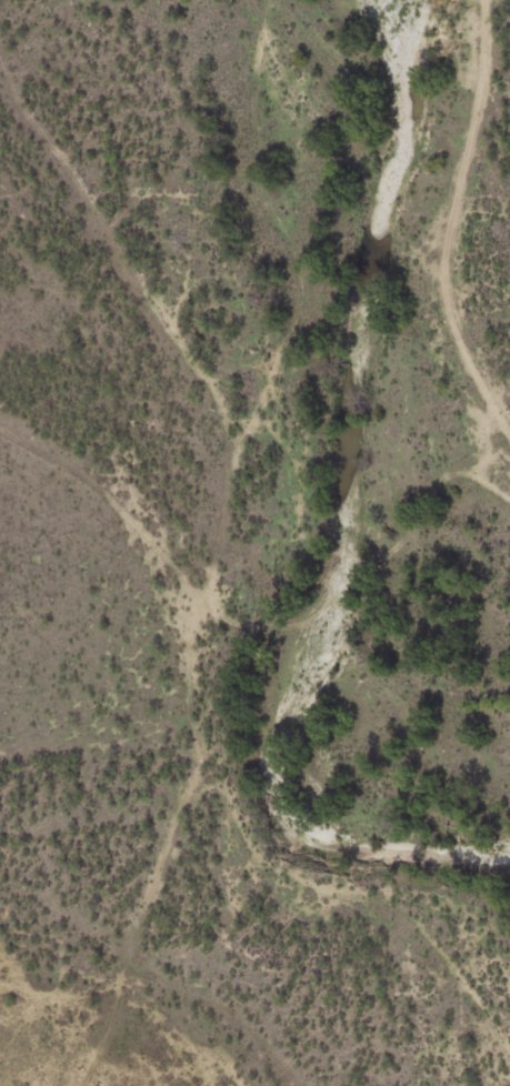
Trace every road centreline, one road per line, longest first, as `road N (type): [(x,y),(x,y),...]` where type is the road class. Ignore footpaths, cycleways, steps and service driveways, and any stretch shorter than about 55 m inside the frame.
road 1 (track): [(81,1085),(198,775),(190,642),(164,556),(89,475),(0,422)]
road 2 (track): [(164,556),(224,620),(291,626),(403,540),(394,496),(430,476),(472,474),(509,494)]
road 3 (track): [(509,437),(446,309),(449,251),(489,47),(486,0)]

